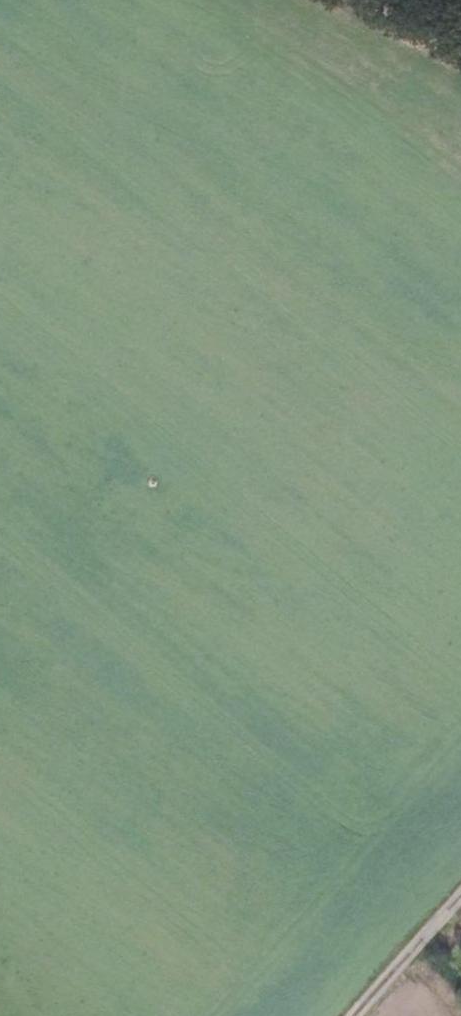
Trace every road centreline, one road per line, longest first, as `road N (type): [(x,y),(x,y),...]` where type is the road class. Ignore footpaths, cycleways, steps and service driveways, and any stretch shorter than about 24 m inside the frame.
road 1 (track): [(360,1015),(460,902)]

